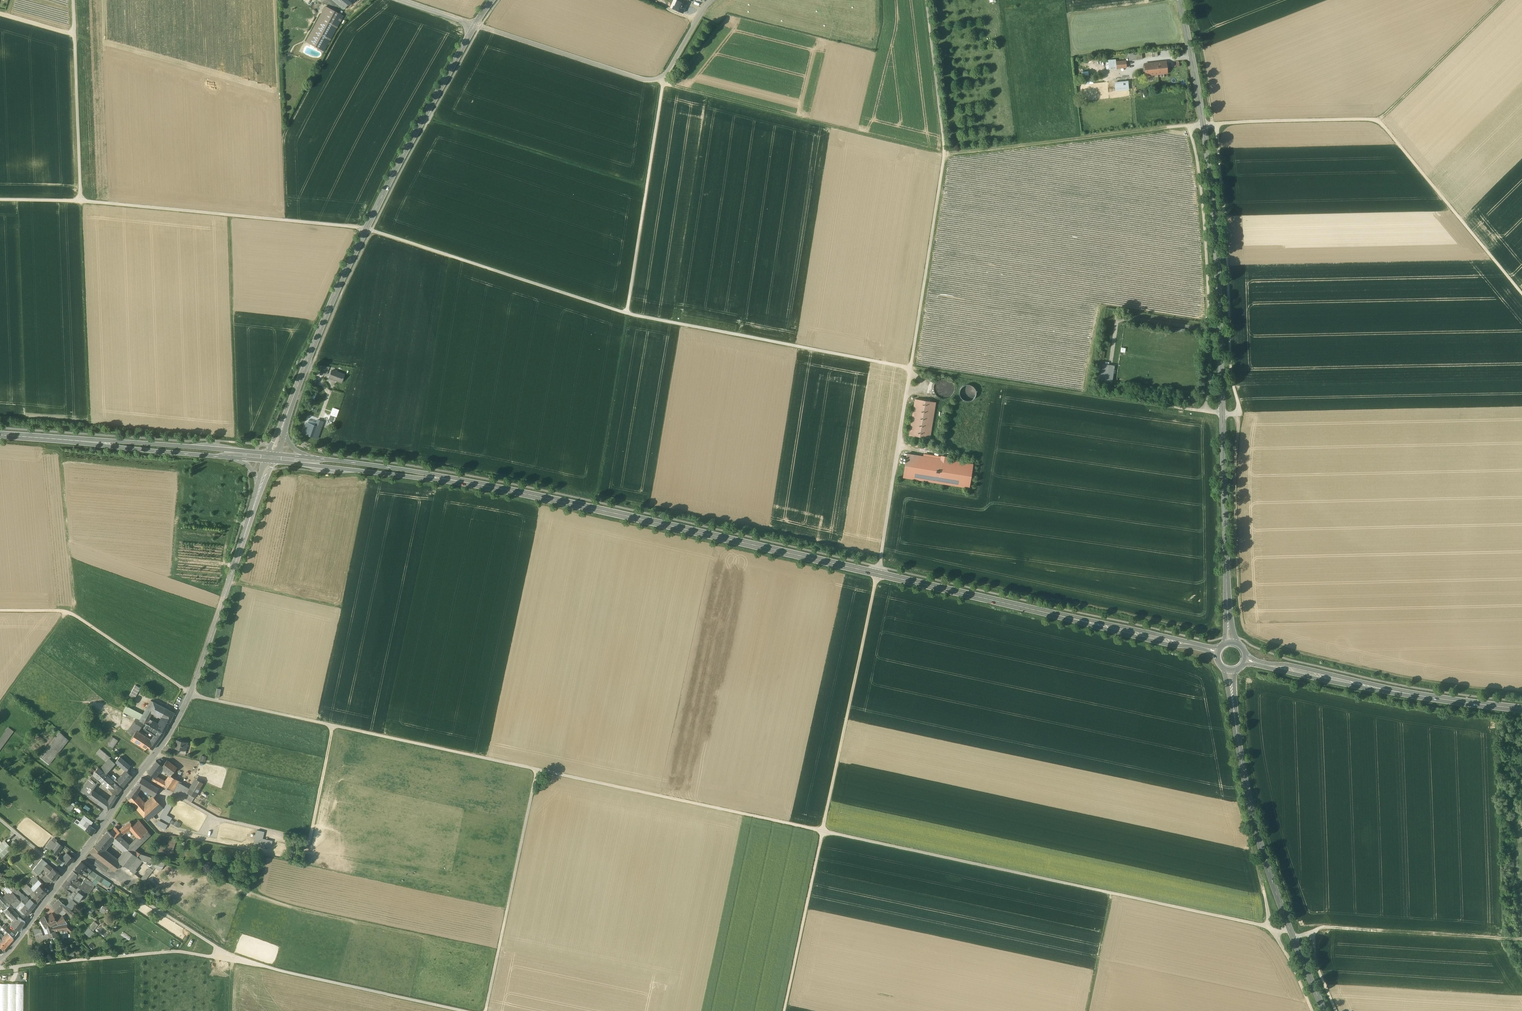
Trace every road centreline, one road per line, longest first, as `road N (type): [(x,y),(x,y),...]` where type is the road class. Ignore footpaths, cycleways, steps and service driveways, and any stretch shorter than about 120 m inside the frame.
road 1 (track): [(1290,928),(1275,931),(197,697),(75,616),(0,610)]
road 2 (track): [(1205,411),(911,367),(627,313),(366,229),(0,199)]
road 3 (secondary): [(1219,651),(508,490),(325,462)]
road 4 (tertiary): [(1180,0),(1213,205),(1231,642)]
road 5 (track): [(1216,123),(1240,413),(1205,411),(1206,249),(1191,125),(1203,124)]
road 6 (track): [(926,0),(944,155),(878,573)]
road 7 (secondary): [(259,493),(184,707),(95,840),(0,959)]
road 8 (track): [(1191,125),(944,155),(663,84)]
road 9 (track): [(1521,695),(1392,677),(1252,635),(1237,523),(1240,413)]
road 10 (track): [(784,1010),(878,573)]
road 11 (secondary): [(474,25),(335,294),(285,423)]
road 12 (track): [(90,425),(74,0)]
road 13 (track): [(461,1010),(237,959),(79,858)]
road 14 (track): [(1203,124),(1379,121),(1521,292)]
road 15 (tertiary): [(1325,1010),(1257,833),(1232,670)]
road 16 (residential): [(474,25),(653,80),(672,65),(711,0)]
road 17 (secondary): [(1521,708),(1246,660)]
road 18 (track): [(1222,684),(1270,927)]
road 19 (track): [(486,1010),(537,770)]
road 20 (track): [(664,76),(627,313)]
road 21 (track): [(237,959),(179,952),(0,967)]
road 22 (secondary): [(227,455),(0,435)]
road 23 (track): [(228,215),(235,436)]
road 24 (track): [(1521,939),(1313,932)]
road 25 (track): [(599,494),(627,313)]
road 26 (track): [(1503,0),(1379,121)]
road 27 (track): [(506,911),(381,884)]
road 28 (track): [(1113,893),(1087,1010)]

